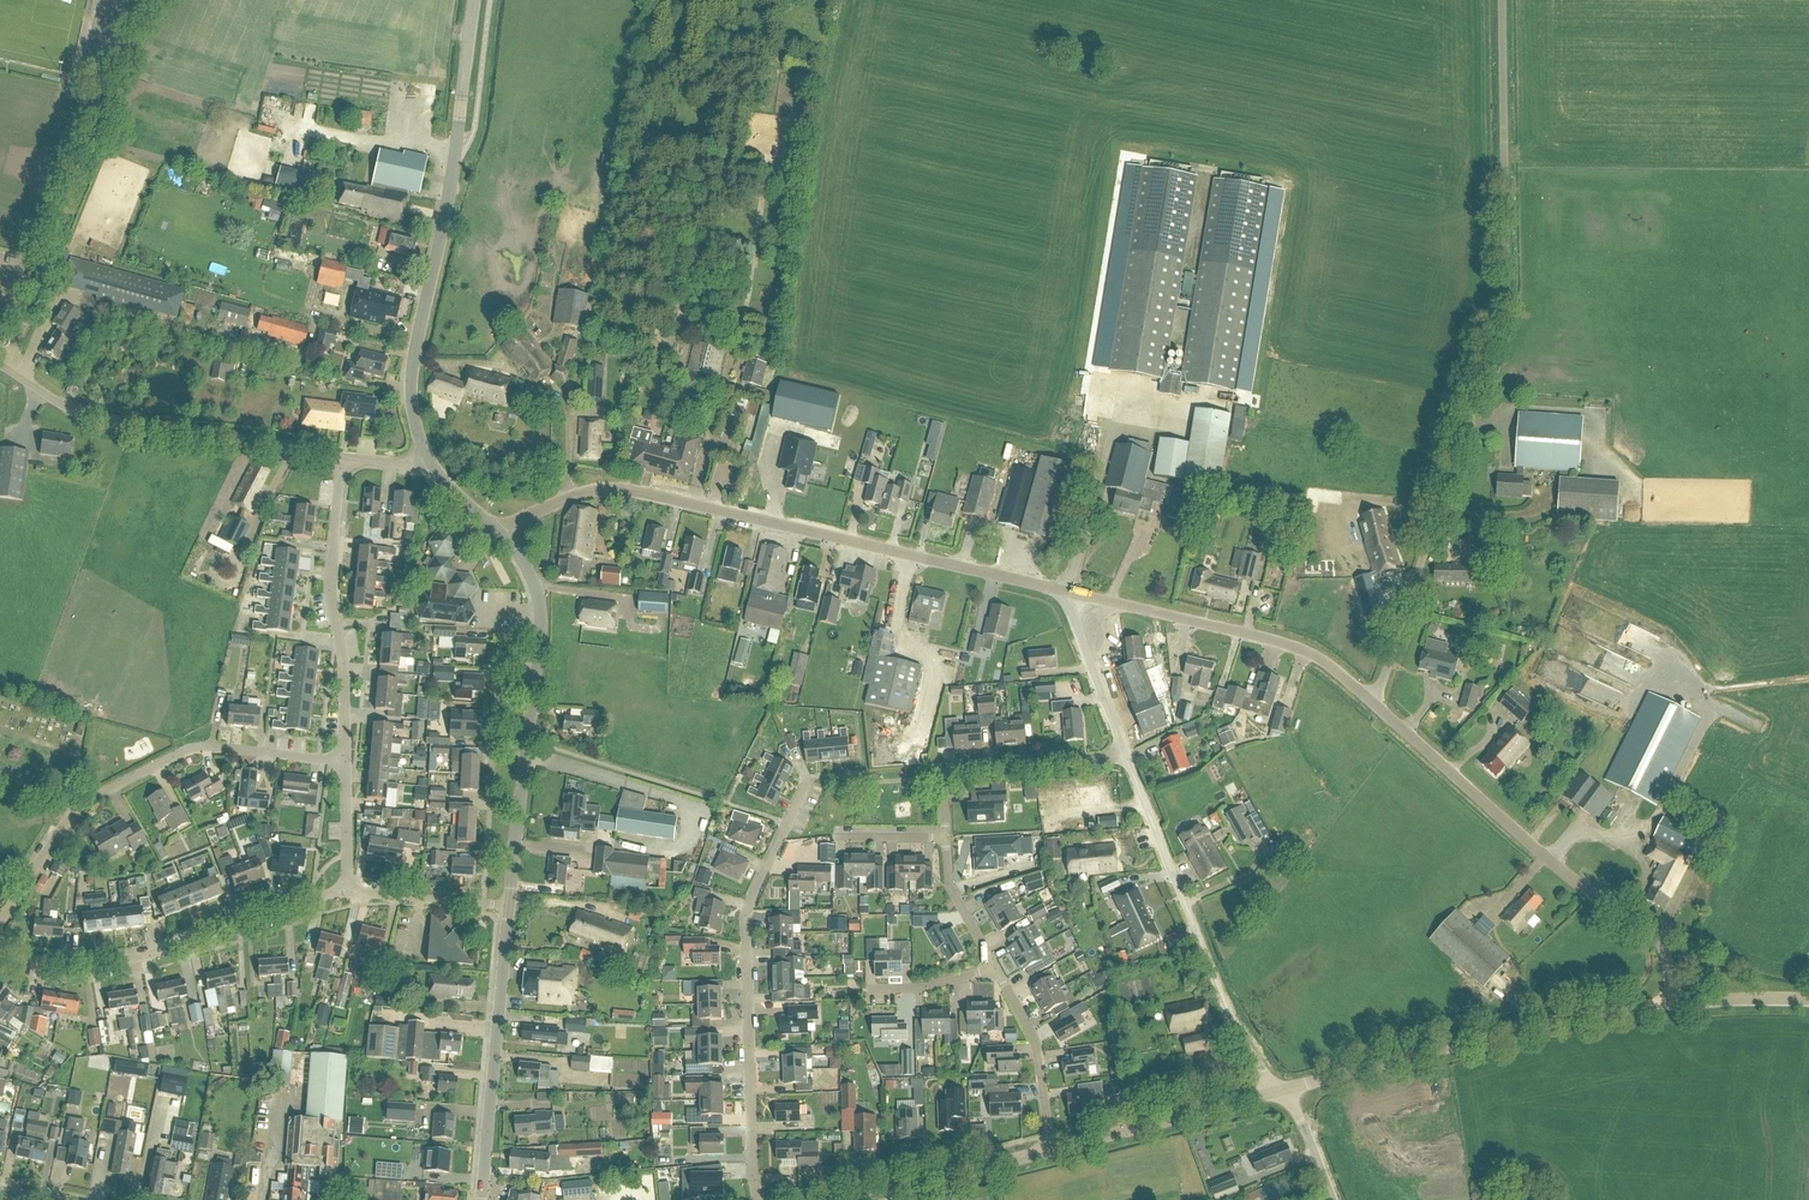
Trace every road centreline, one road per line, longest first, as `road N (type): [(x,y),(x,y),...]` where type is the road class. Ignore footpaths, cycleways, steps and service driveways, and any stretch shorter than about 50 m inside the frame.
road 1 (unclassified): [(1371,702),(1491,346),(1506,276),(1502,0)]
road 2 (unclassified): [(1077,596),(617,489),(580,494),(499,533)]
road 3 (tertiary): [(425,459),(412,392),(415,349),(450,185),(474,0)]
road 4 (unclassified): [(1669,1003),(1659,939),(1553,864),(1371,702)]
road 5 (residential): [(759,1199),(748,909),(808,778)]
road 6 (residential): [(0,925),(84,802),(182,752),(341,762)]
road 7 (tertiary): [(1280,1090),(1518,1030),(1669,1003)]
road 8 (tertiary): [(508,906),(542,625),(530,575),(499,533)]
road 9 (residential): [(1280,1090),(1238,1032),(1124,757)]
road 10 (unclassified): [(342,458),(116,425),(53,401),(0,365)]
road 11 (residential): [(347,891),(284,903),(105,965),(0,950)]
road 12 (unclassified): [(1371,702),(1327,665),(1281,642),(1077,596)]
road 13 (residential): [(341,762),(344,651),(329,594),(342,458)]
road 14 (tertiary): [(481,1199),(508,906)]
road 15 (residential): [(945,838),(951,772),(1124,757)]
road 16 (tertiary): [(1053,1150),(1280,1090)]
road 17 (tertiary): [(863,1199),(1053,1150)]
road 18 (residential): [(1053,1150),(1038,1049),(993,967)]
road 19 (residential): [(1124,757),(1074,615),(1077,596)]
road 20 (residential): [(508,906),(347,891)]
road 21 (residential): [(993,967),(950,887),(945,838)]
road 22 (tertiary): [(1808,1000),(1669,1003)]
road 23 (residential): [(347,891),(341,762)]
road 24 (residential): [(868,990),(919,989),(993,967)]
road 25 (unclassified): [(1333,1199),(1280,1090)]

